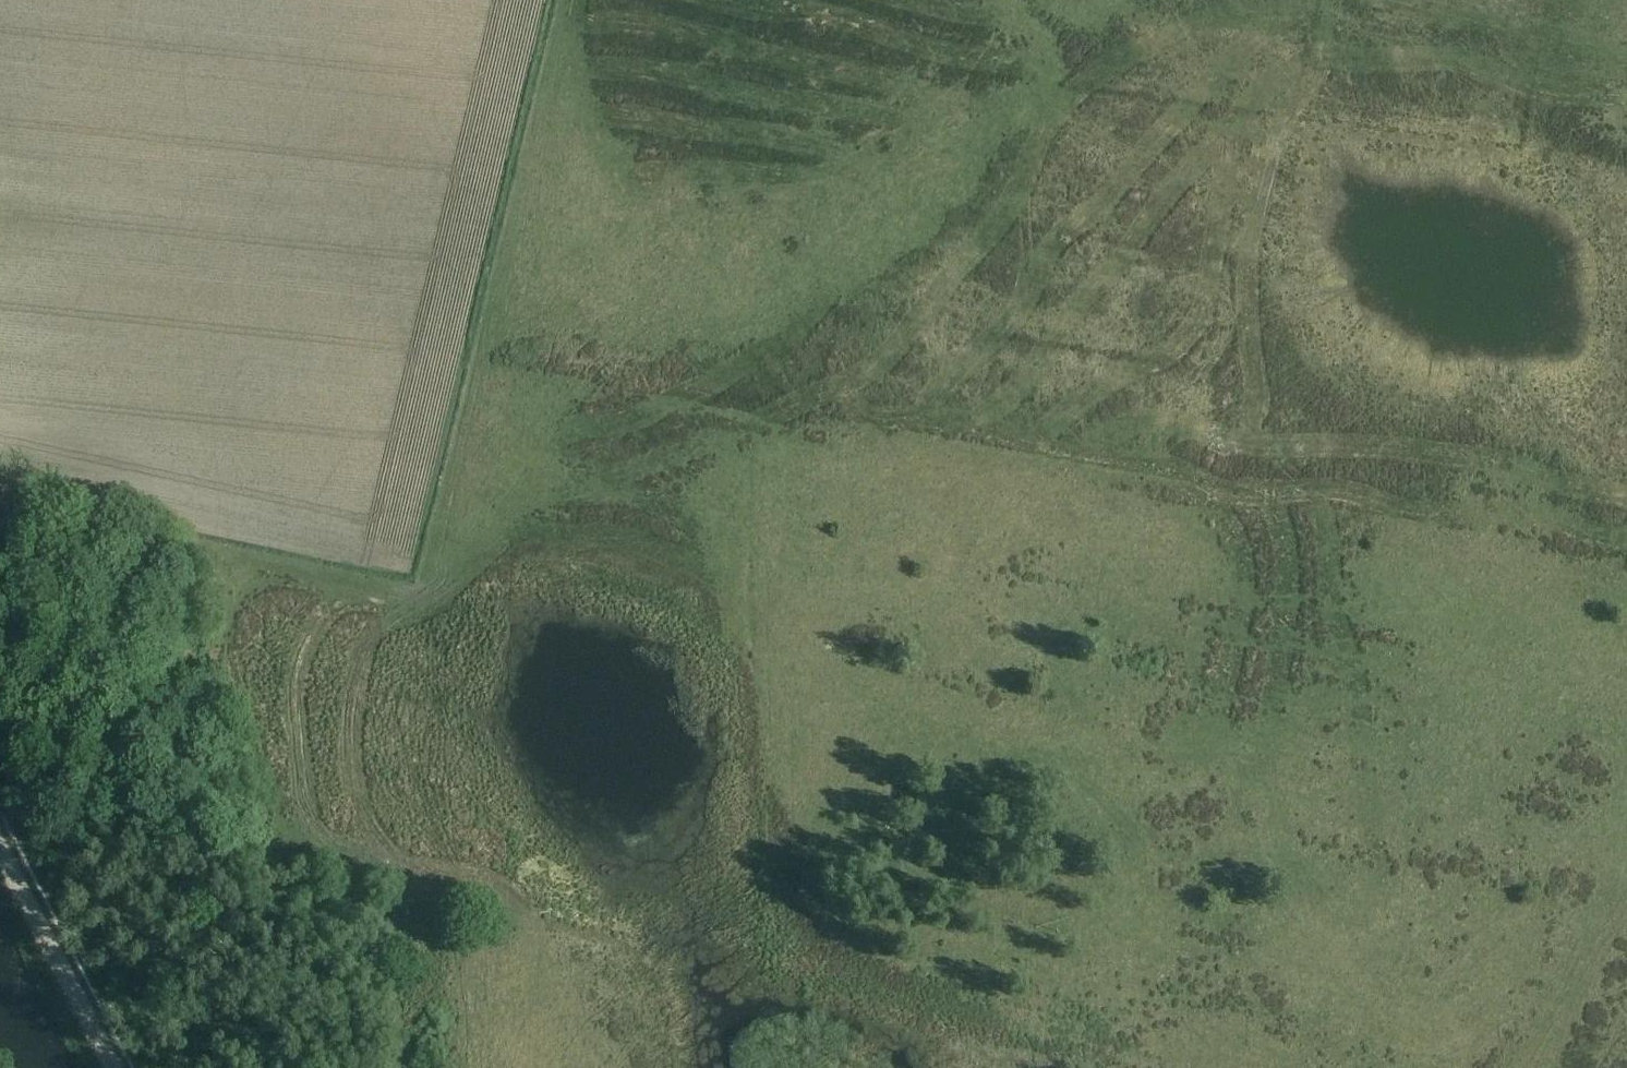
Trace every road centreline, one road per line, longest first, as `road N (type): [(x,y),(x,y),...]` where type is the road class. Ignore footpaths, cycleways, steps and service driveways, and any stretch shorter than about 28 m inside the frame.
road 1 (track): [(118,1067),(0,840)]

